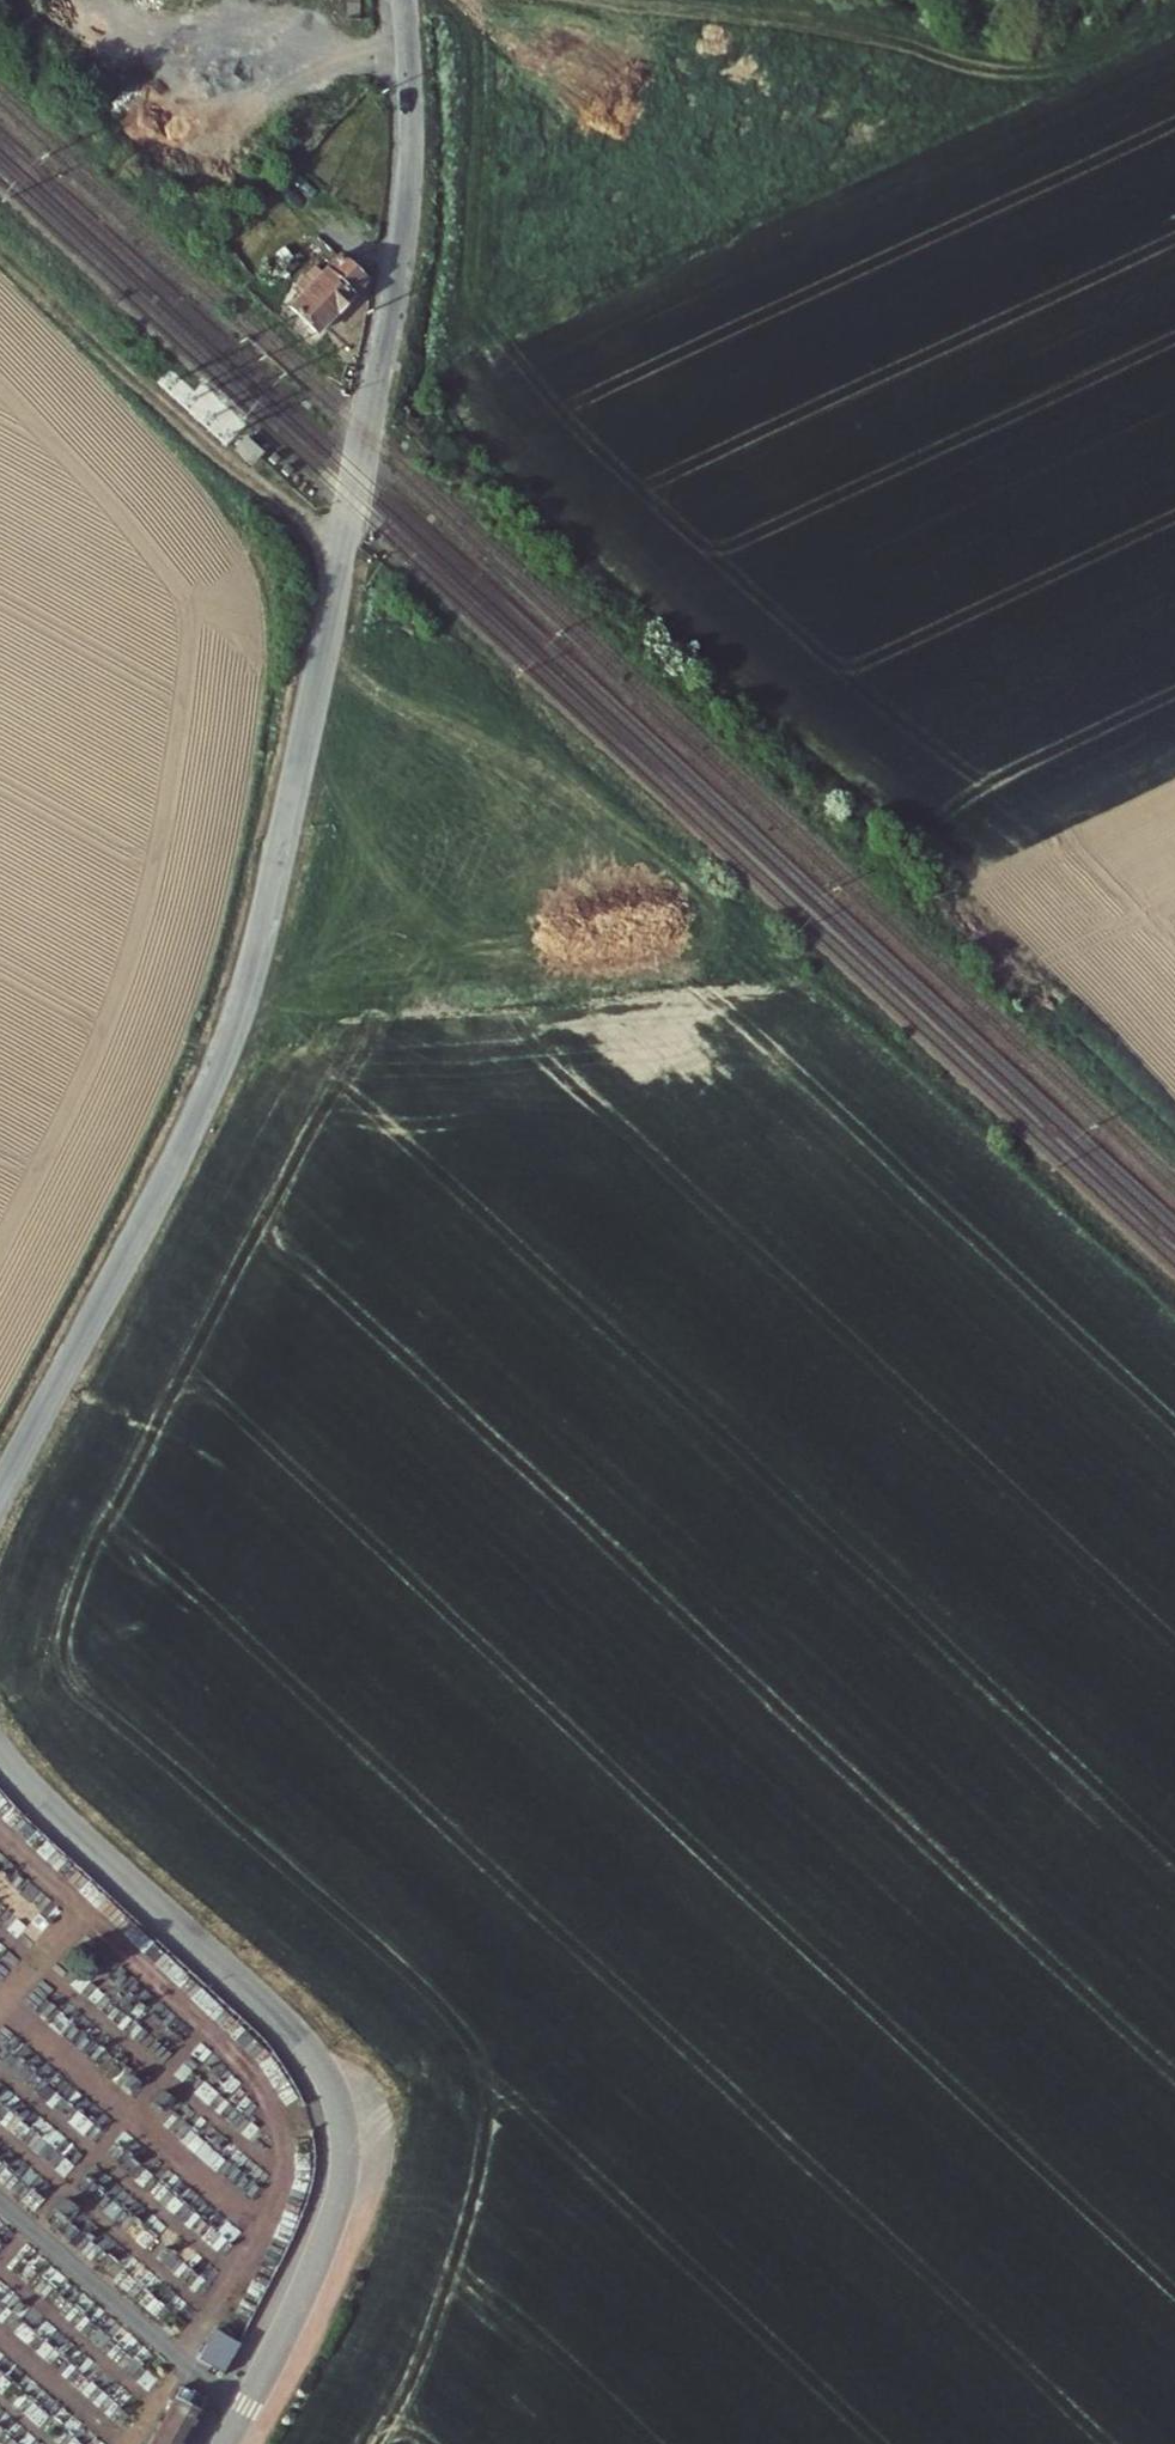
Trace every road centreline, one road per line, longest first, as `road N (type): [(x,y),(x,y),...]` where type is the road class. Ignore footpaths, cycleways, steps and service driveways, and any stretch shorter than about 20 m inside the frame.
road 1 (residential): [(403,0),(410,133),(399,275),(259,934),(194,1120),(0,1490)]
road 2 (residential): [(0,1754),(313,2052),(338,2093),(348,2157),(334,2216),(289,2324),(224,2443)]

